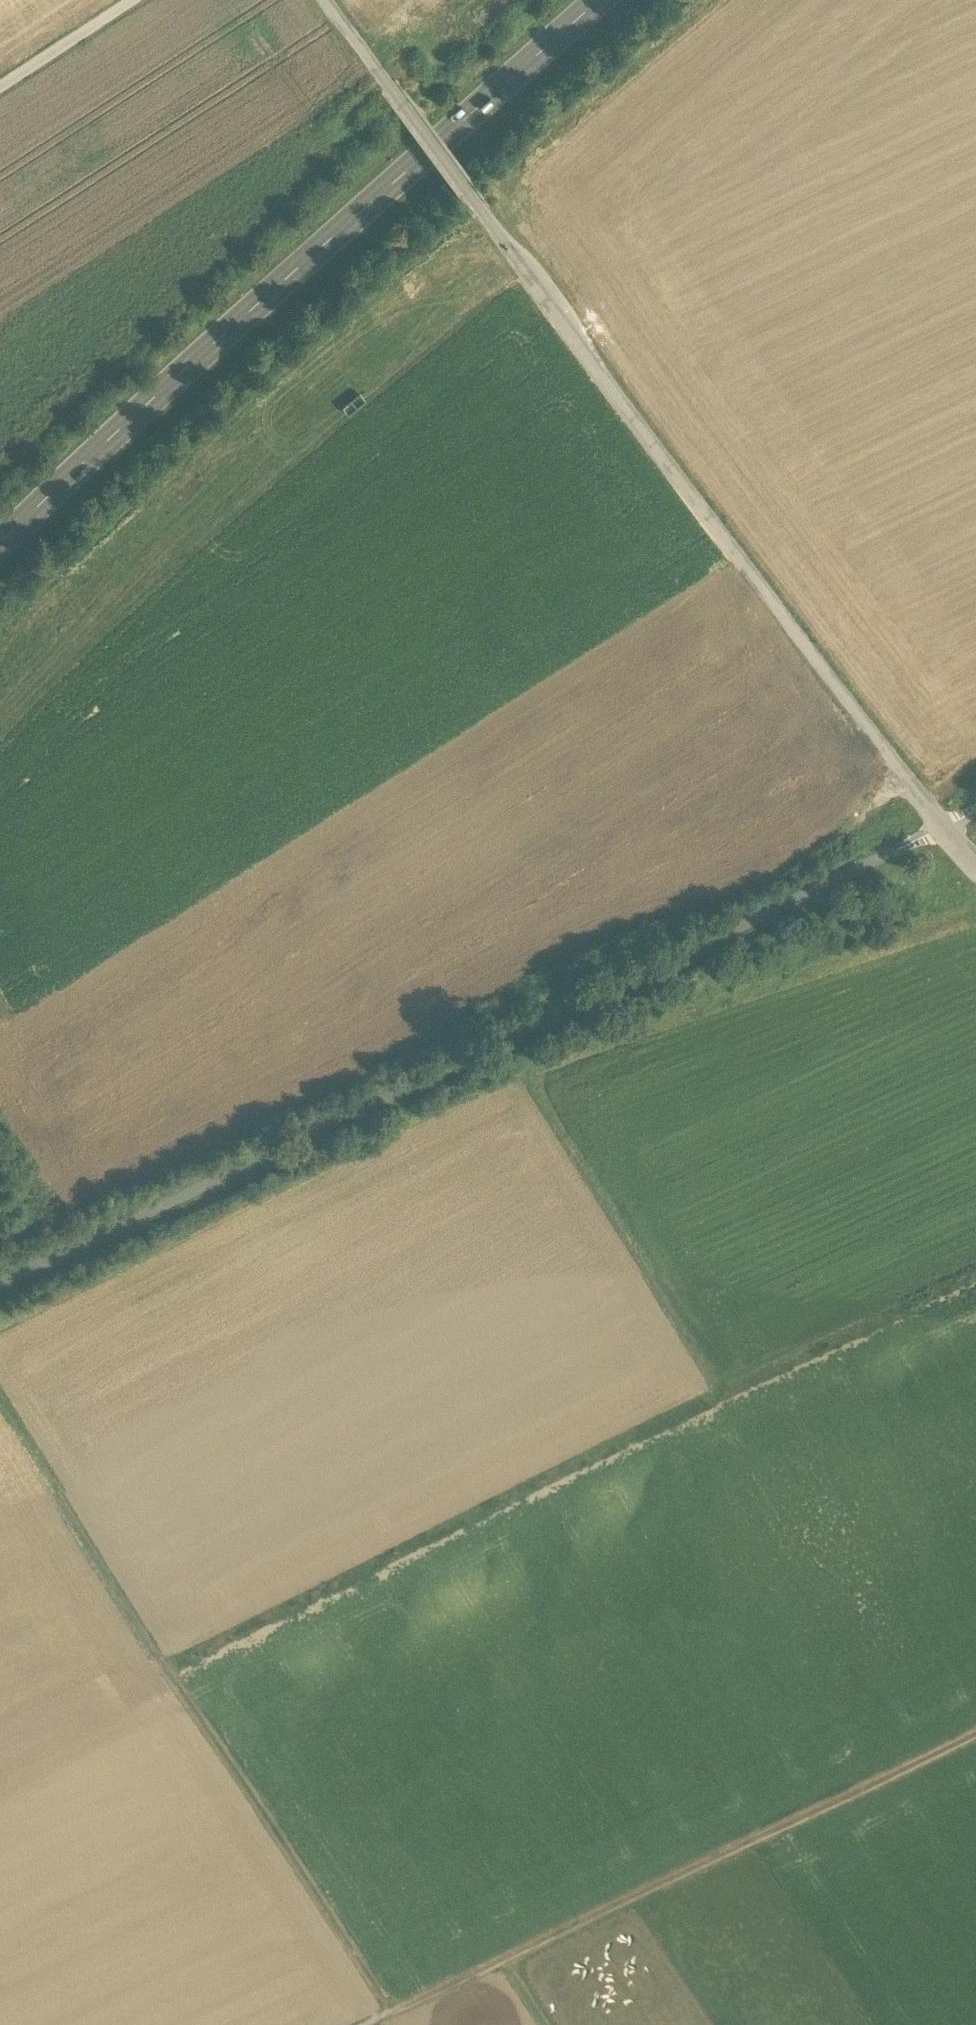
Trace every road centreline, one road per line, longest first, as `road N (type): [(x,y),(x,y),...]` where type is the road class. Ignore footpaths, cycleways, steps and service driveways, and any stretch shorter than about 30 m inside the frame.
road 1 (unclassified): [(943,830),(327,0)]
road 2 (secondary): [(0,568),(267,306),(613,0)]
road 3 (track): [(386,2016),(0,1401)]
road 4 (track): [(975,1731),(368,2024)]
road 5 (track): [(161,0),(0,100)]

